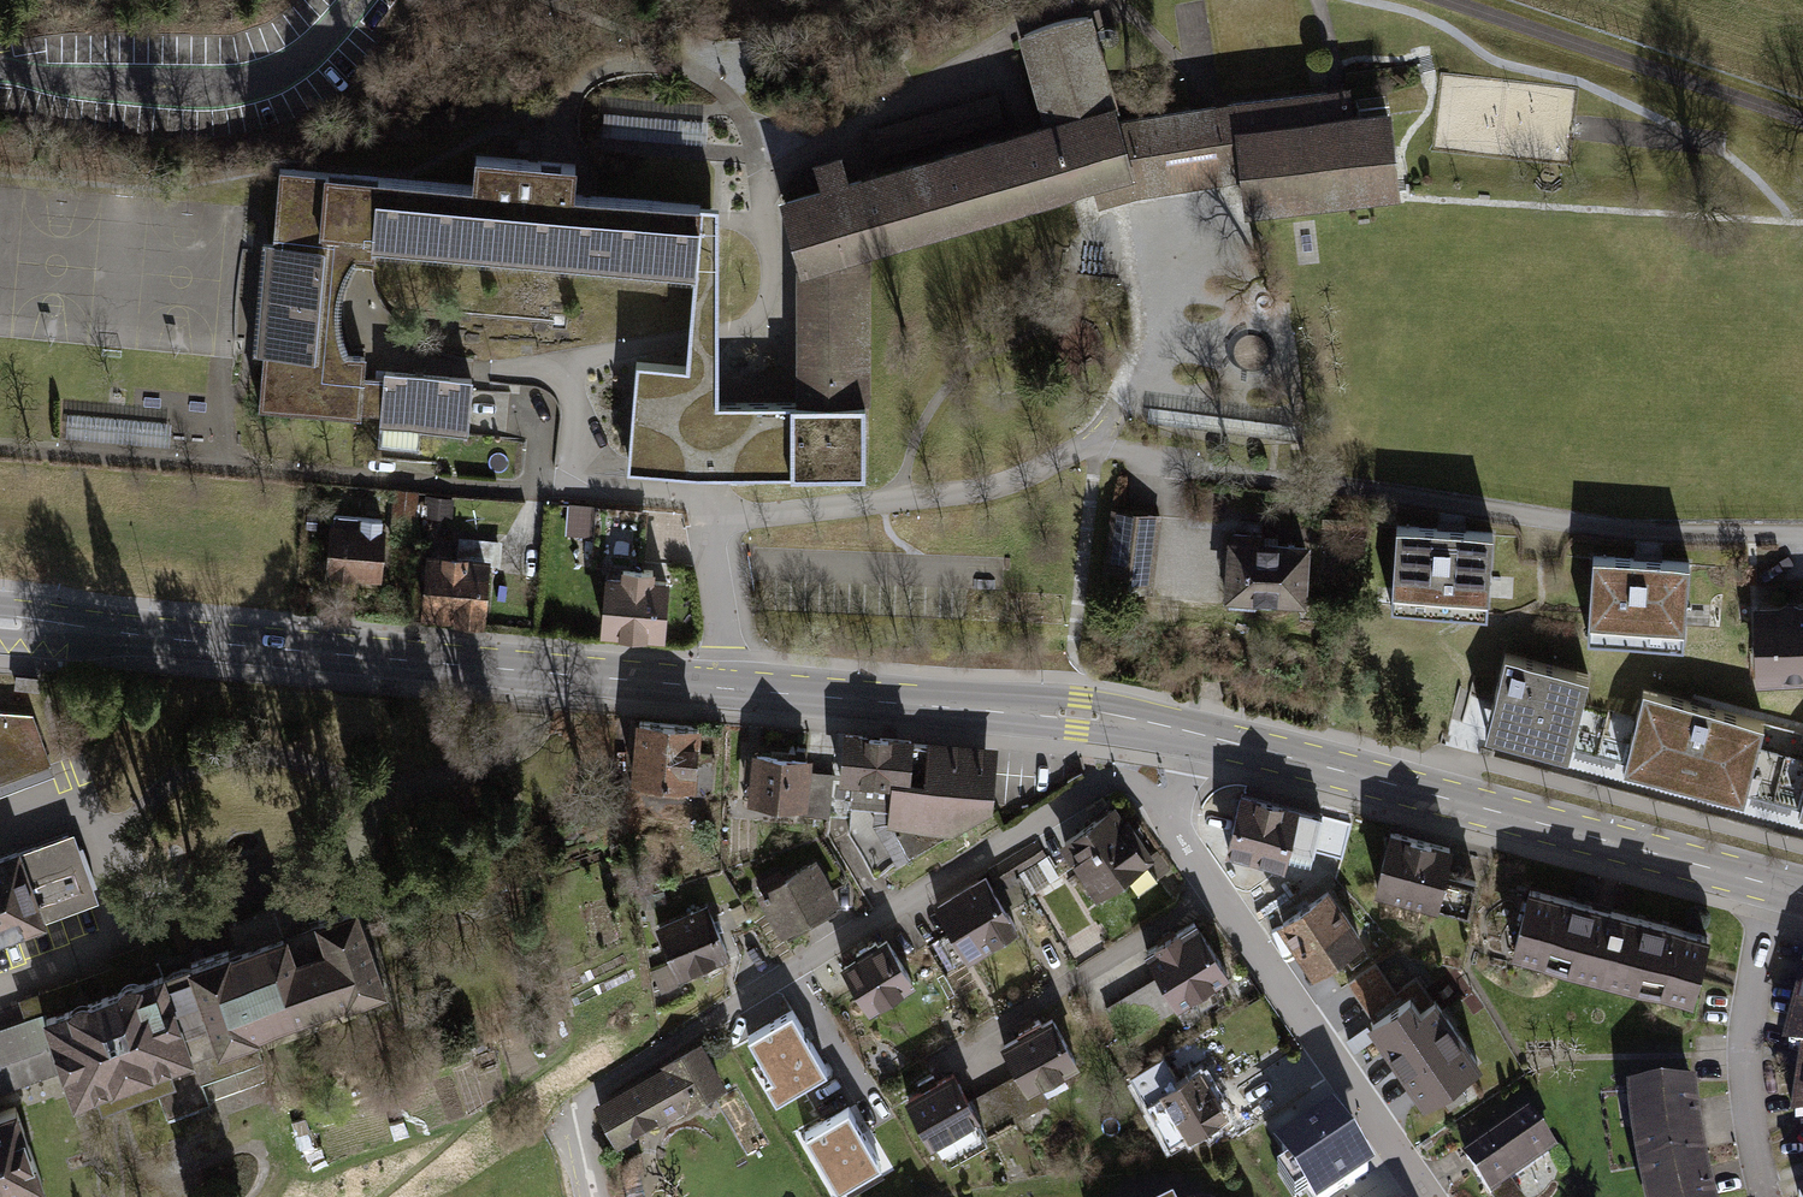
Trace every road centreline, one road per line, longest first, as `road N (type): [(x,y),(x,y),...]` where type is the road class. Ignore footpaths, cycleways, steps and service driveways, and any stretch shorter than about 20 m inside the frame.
road 1 (secondary): [(1196,735),(1079,714),(0,622)]
road 2 (residential): [(1172,827),(1136,785),(1098,783),(578,1105),(597,1196)]
road 3 (secondary): [(1772,885),(1196,735)]
road 4 (residential): [(1172,827),(1426,1196)]
road 5 (residential): [(0,70),(197,89),(255,82),(293,65),(357,0)]
road 6 (residential): [(1772,885),(1746,1046),(1767,1196)]

